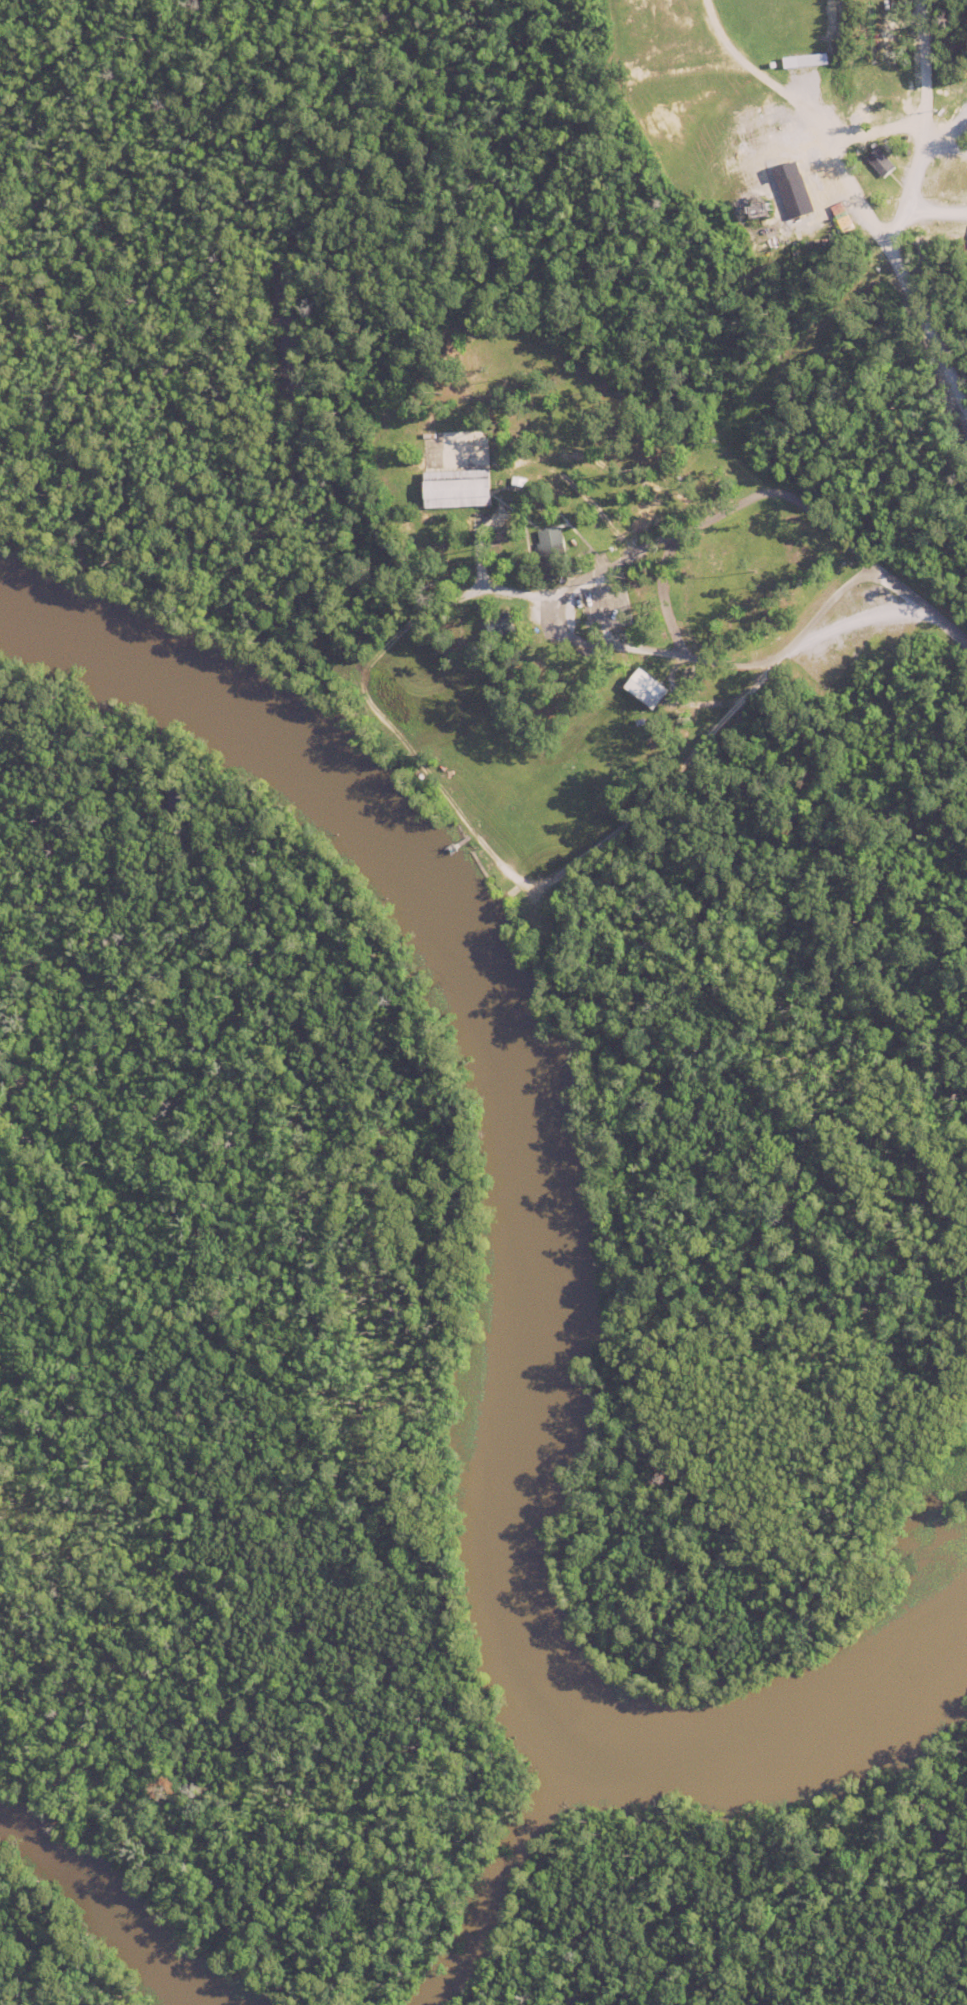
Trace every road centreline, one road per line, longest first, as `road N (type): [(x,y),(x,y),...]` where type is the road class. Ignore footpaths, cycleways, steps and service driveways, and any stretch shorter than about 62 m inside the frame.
road 1 (residential): [(775,663),(619,830),(549,880),(531,883),(508,871),(363,684),(376,655),(410,622),(487,588),(563,597),(562,617),(580,642),(750,667),(775,663)]
road 2 (track): [(966,411),(824,134),(801,102),(739,60)]
road 3 (residential): [(966,647),(872,564),(775,663)]
road 4 (track): [(885,246),(926,114),(919,0)]

